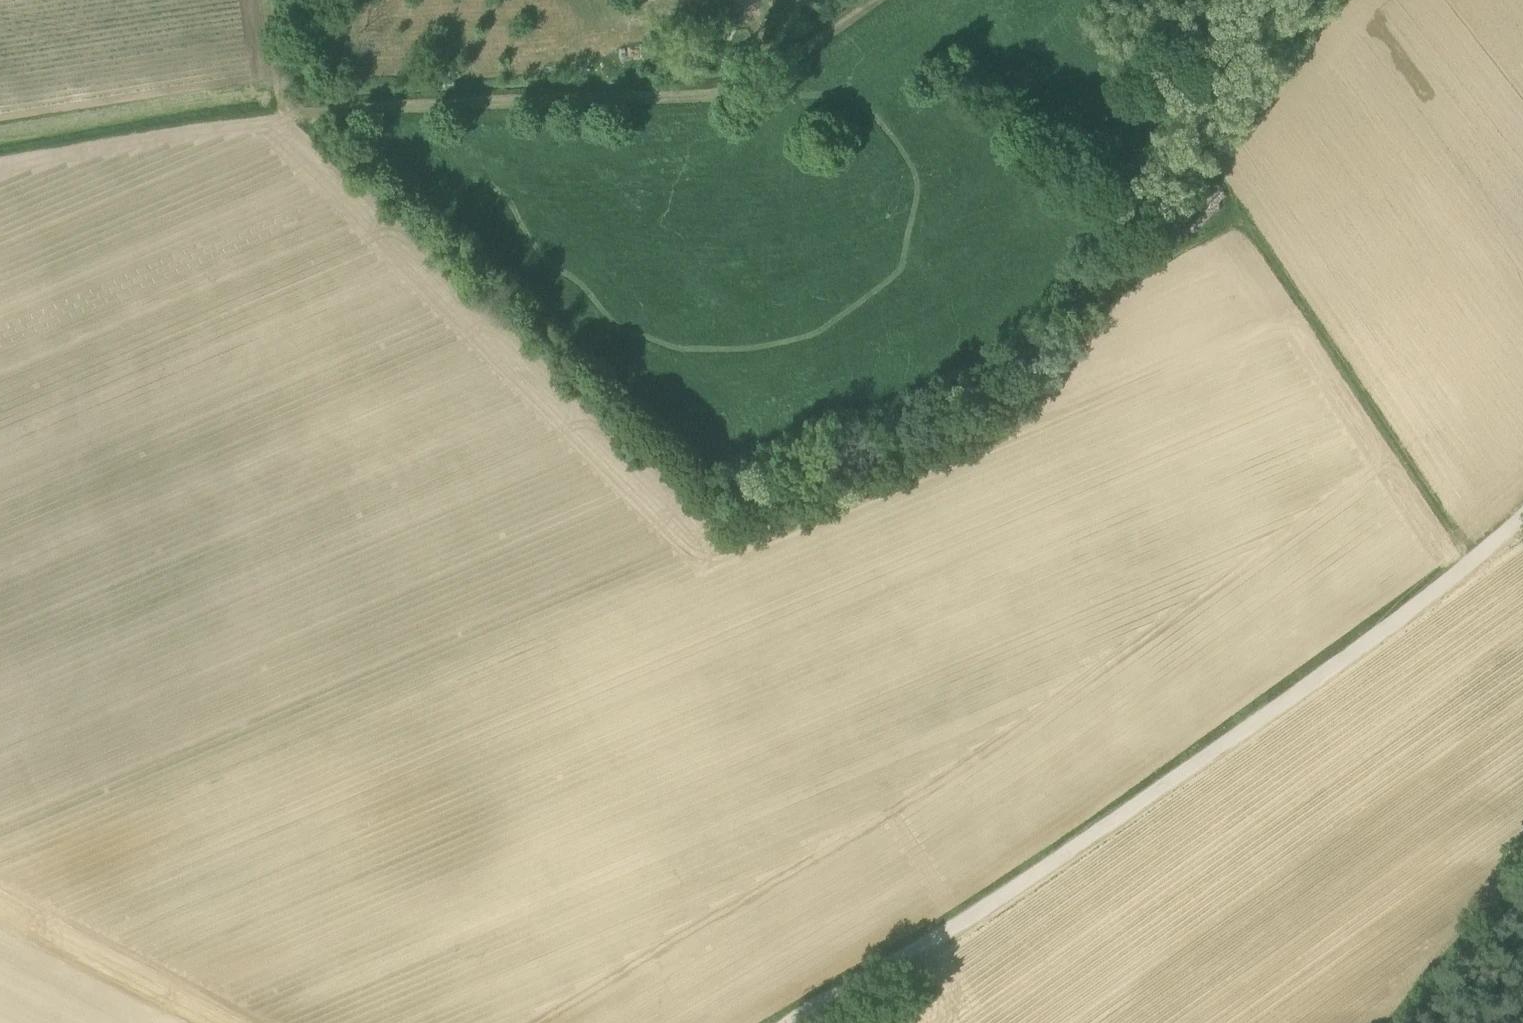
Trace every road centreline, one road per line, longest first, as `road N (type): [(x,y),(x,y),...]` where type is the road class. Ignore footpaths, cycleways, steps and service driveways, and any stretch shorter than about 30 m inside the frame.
road 1 (track): [(799,1022),(1147,804),(1421,606),(1522,517)]
road 2 (track): [(888,0),(762,84),(704,96),(284,109),(264,0)]

